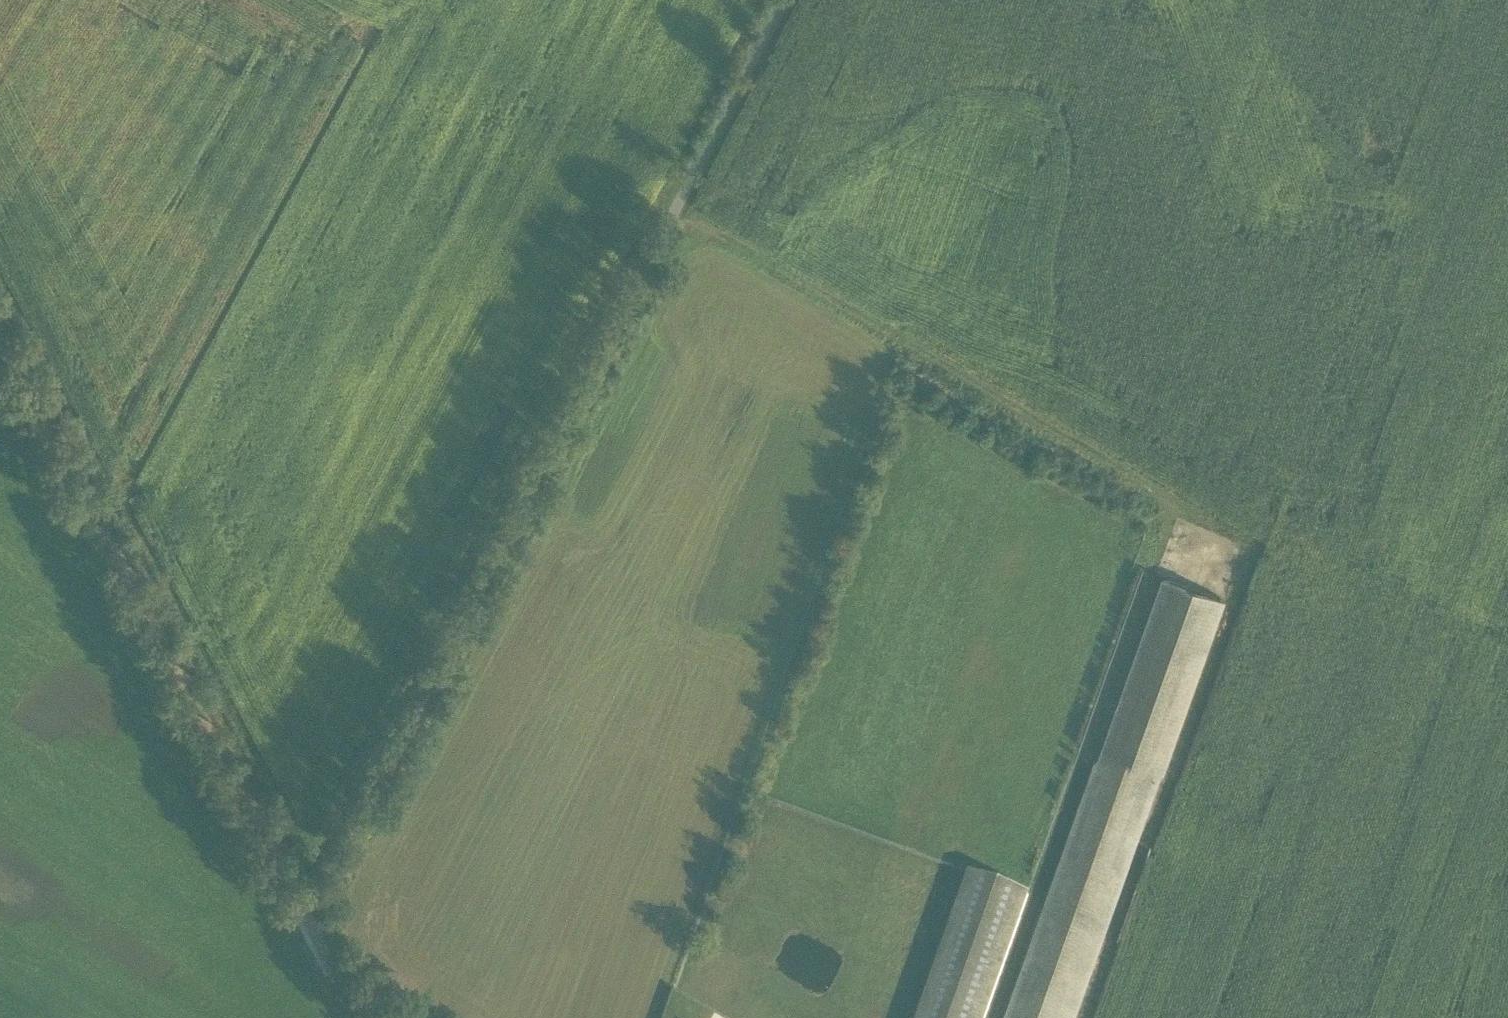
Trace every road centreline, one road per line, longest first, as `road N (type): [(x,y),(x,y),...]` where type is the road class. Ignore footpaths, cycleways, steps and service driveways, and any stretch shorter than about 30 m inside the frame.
road 1 (unclassified): [(359,1017),(301,911),(783,0)]
road 2 (track): [(301,911),(0,336)]
road 3 (track): [(670,213),(714,230),(1186,507)]

